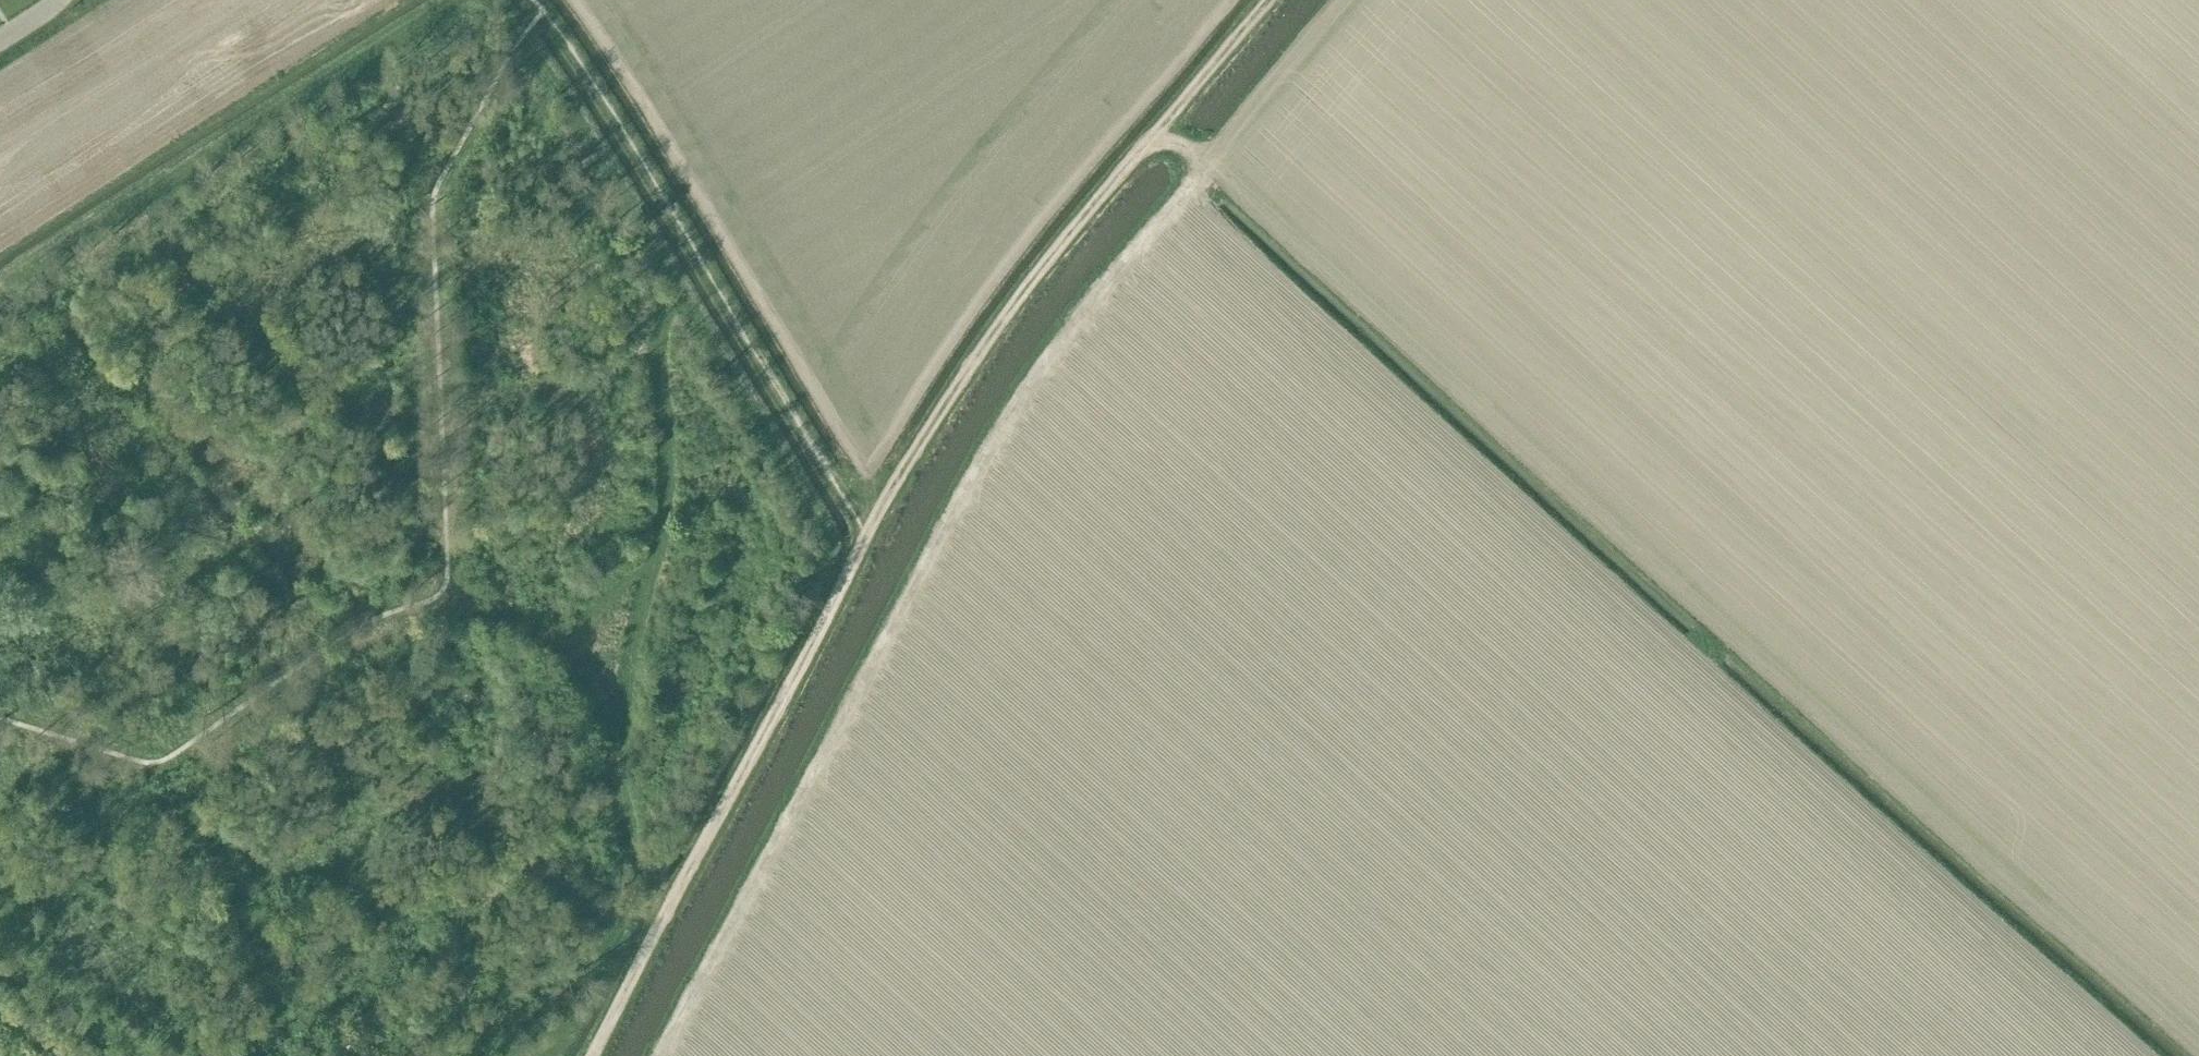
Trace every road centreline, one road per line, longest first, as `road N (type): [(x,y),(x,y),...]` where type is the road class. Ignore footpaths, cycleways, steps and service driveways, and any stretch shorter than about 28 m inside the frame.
road 1 (track): [(592,1055),(682,871),(904,462),(1004,308),(1270,0)]
road 2 (track): [(875,520),(825,466),(544,18)]

